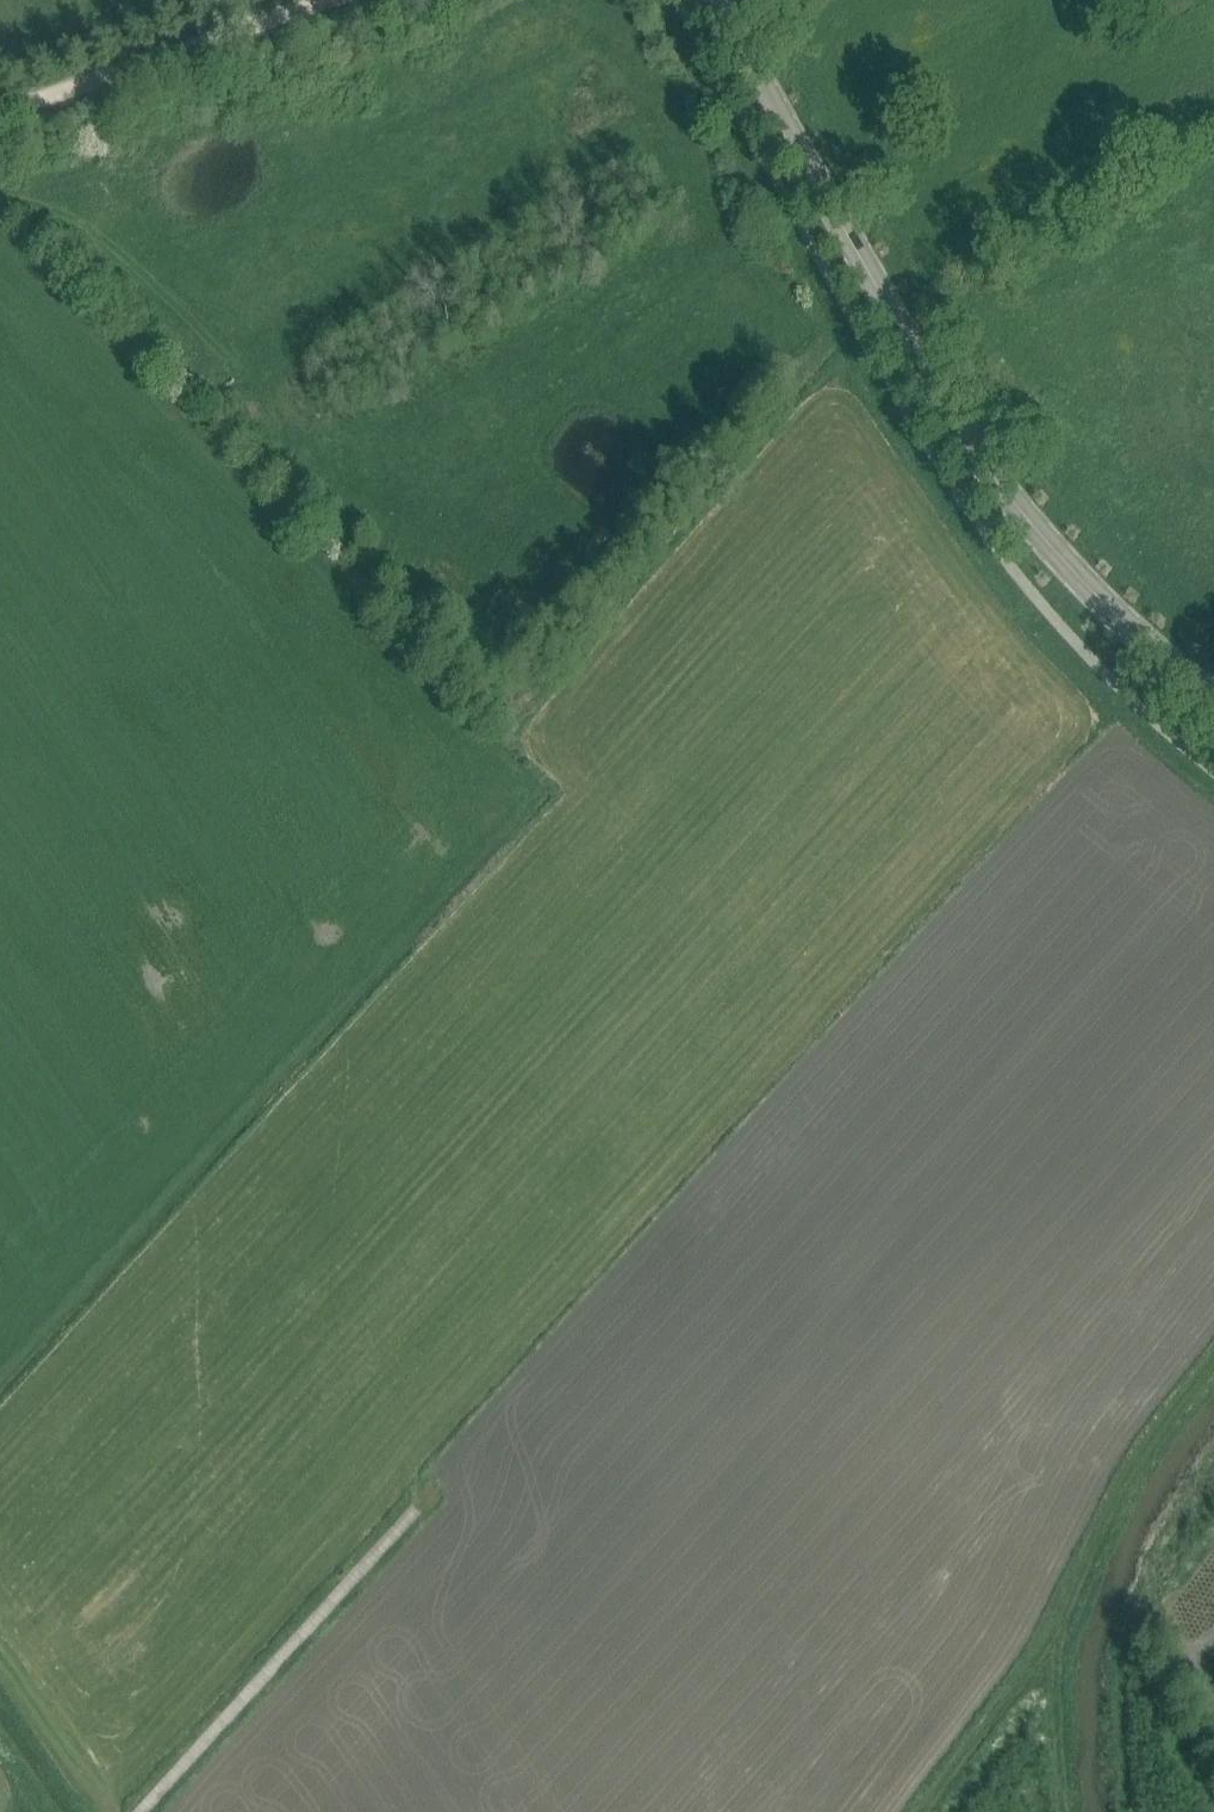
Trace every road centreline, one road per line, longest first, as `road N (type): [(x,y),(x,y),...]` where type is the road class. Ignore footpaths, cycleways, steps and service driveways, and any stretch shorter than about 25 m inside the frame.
road 1 (tertiary): [(1213,691),(1128,623),(1026,517),(943,401),(717,0)]
road 2 (track): [(147,1811),(416,1515)]
road 3 (track): [(0,113),(310,0)]

